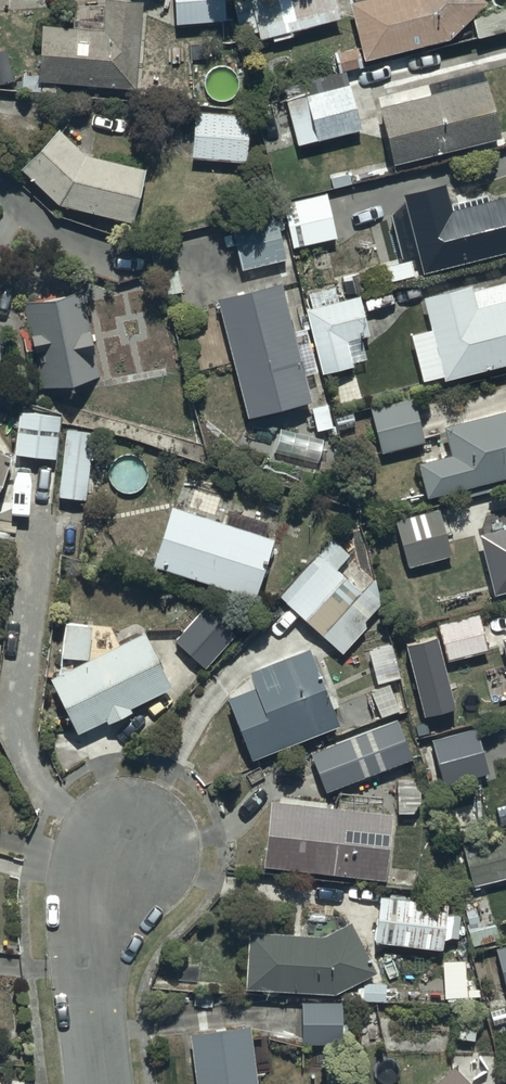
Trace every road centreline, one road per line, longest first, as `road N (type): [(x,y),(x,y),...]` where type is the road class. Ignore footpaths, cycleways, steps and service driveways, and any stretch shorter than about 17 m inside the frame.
road 1 (residential): [(100,1083),(94,968),(132,840)]

